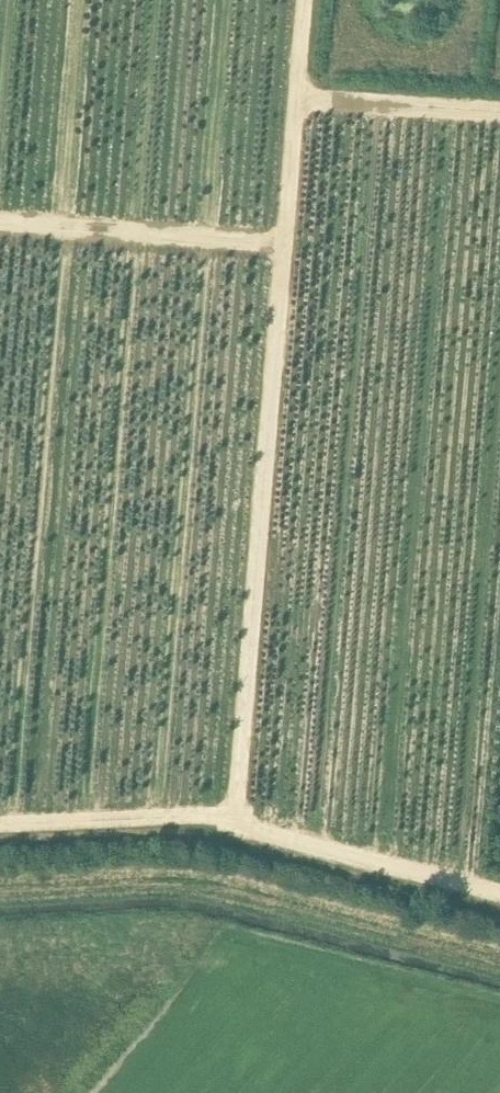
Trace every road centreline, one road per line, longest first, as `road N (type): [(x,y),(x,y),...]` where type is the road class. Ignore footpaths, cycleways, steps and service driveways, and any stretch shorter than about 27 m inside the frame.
road 1 (track): [(499,957),(184,881),(0,889)]

